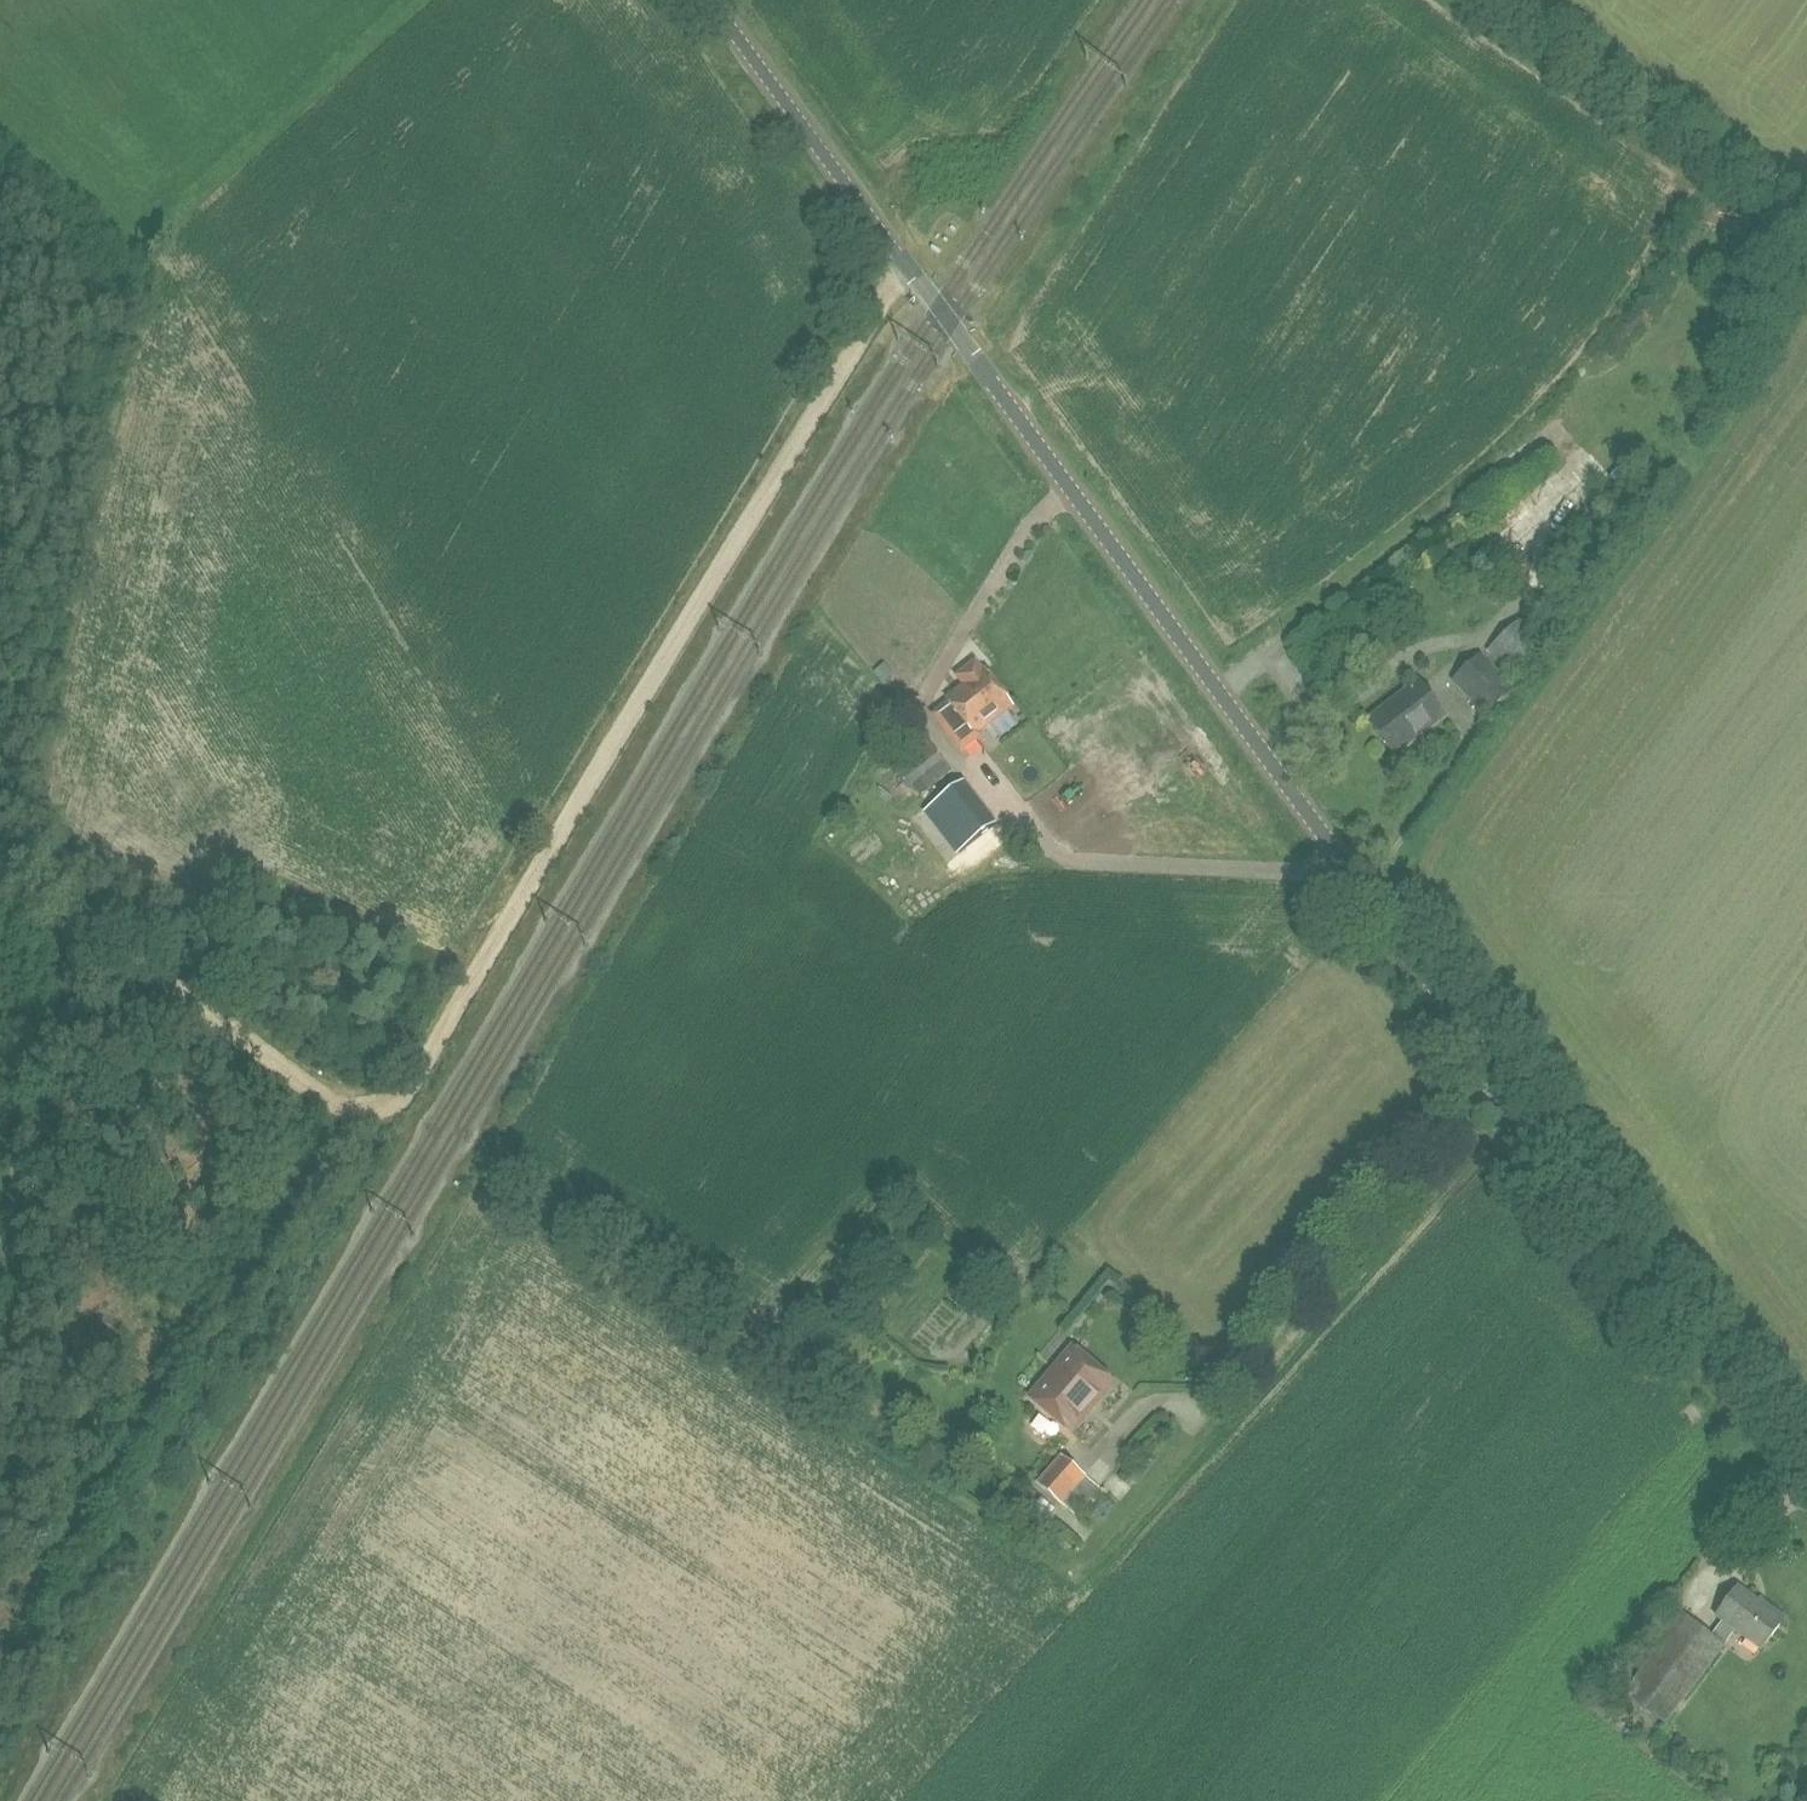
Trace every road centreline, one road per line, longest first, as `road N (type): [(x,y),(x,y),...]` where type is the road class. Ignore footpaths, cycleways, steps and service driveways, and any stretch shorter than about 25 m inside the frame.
road 1 (unclassified): [(1806,1488),(713,0)]
road 2 (track): [(909,269),(703,594),(403,1097),(372,1114),(336,1108),(0,849)]

